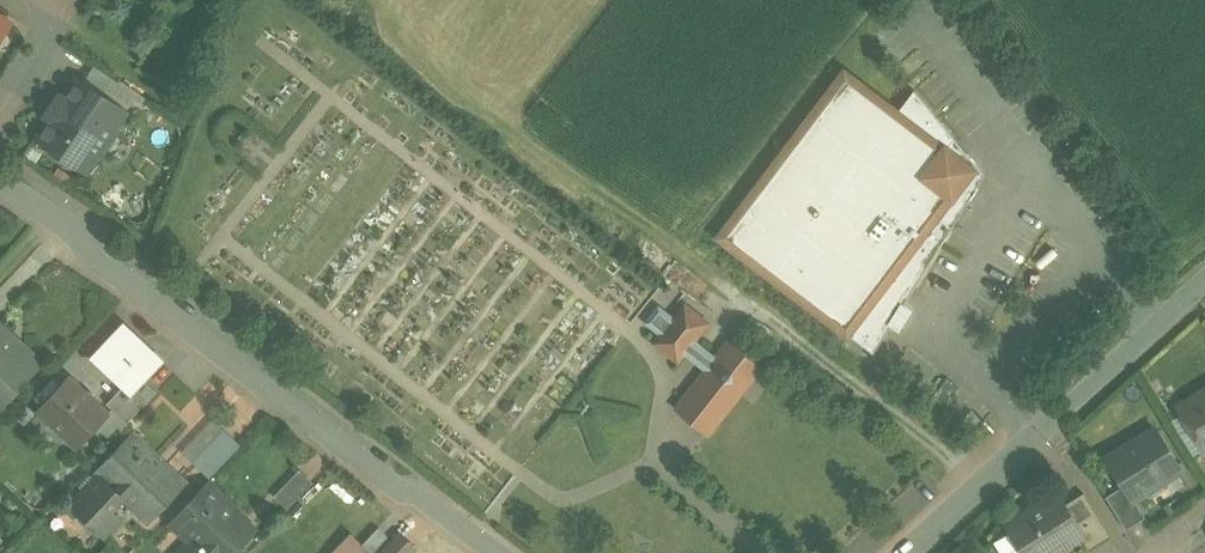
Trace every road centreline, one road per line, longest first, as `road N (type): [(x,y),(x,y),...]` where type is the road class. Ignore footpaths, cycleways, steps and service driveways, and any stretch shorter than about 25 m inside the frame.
road 1 (residential): [(492,552),(0,172)]
road 2 (tertiary): [(1204,271),(1049,419)]
road 3 (tertiary): [(1049,419),(907,552)]
road 4 (residential): [(1049,419),(1133,552),(1141,552)]
road 5 (residential): [(60,0),(0,122)]

